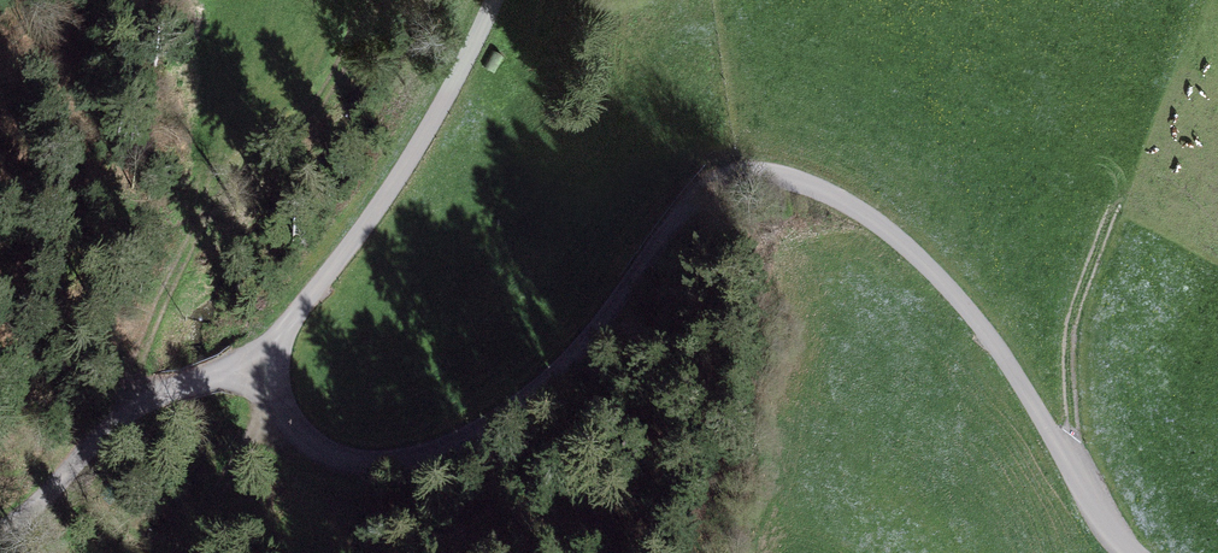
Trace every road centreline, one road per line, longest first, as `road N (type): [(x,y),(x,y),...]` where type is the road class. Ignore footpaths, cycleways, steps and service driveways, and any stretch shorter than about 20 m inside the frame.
road 1 (track): [(1128,552),(991,339),(944,282),(862,213),(773,174),(728,175),(700,193),(550,378),(439,449),(384,463),(323,453),(285,411),(270,361)]
road 2 (track): [(0,532),(154,388),(270,361),(409,161),(481,0)]
road 3 (track): [(1075,475),(1069,340),(1119,197)]

